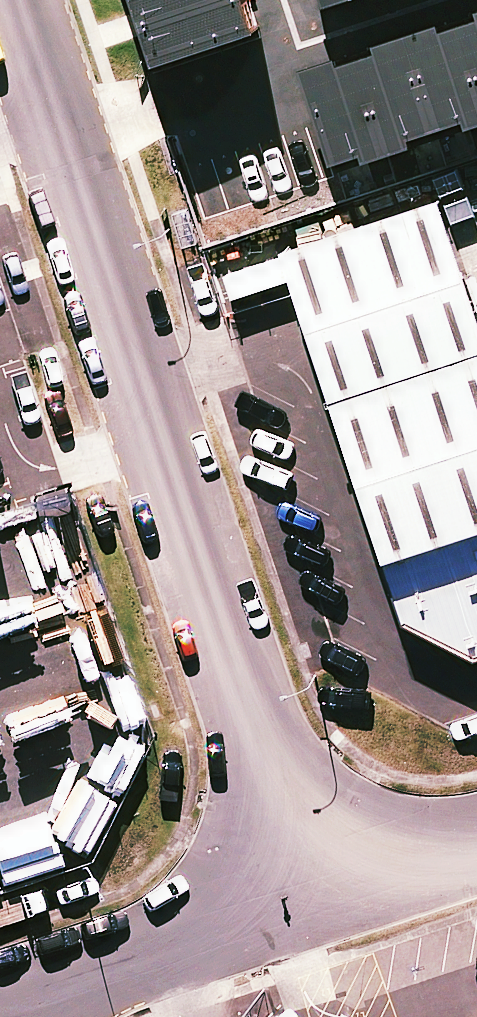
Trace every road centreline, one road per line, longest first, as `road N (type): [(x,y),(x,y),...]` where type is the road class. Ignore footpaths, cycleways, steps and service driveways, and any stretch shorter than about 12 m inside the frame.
road 1 (residential): [(300,894),(60,137)]
road 2 (residential): [(0,1016),(300,894)]
road 3 (residential): [(60,137),(131,118),(313,41)]
road 4 (residential): [(300,894),(476,841)]
road 5 (residential): [(60,137),(15,0)]
road 6 (residential): [(313,41),(433,0)]

